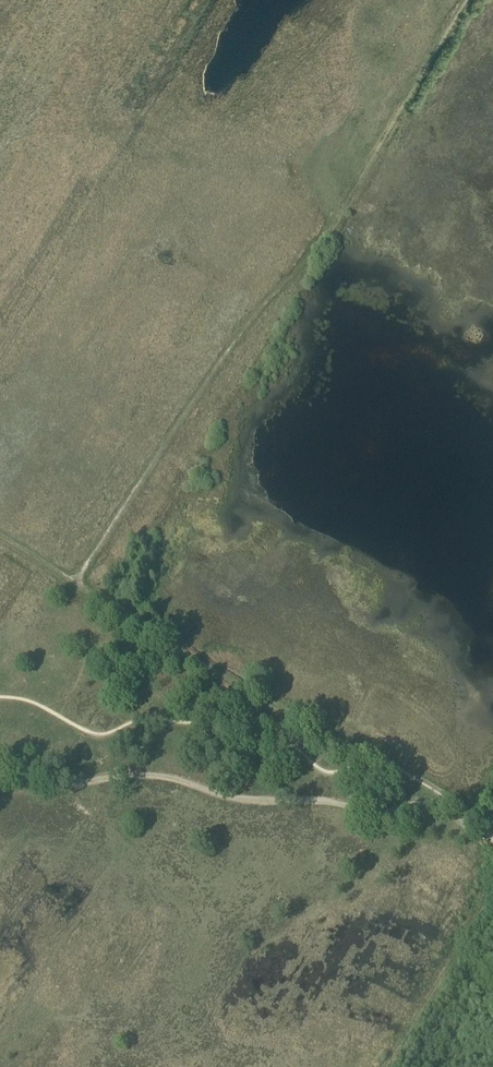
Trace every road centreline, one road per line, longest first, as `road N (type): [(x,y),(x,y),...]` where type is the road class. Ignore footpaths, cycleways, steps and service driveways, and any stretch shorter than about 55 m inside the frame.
road 1 (track): [(485,836),(424,803),(371,811),(249,804),(144,775),(75,786),(24,766),(0,775)]

